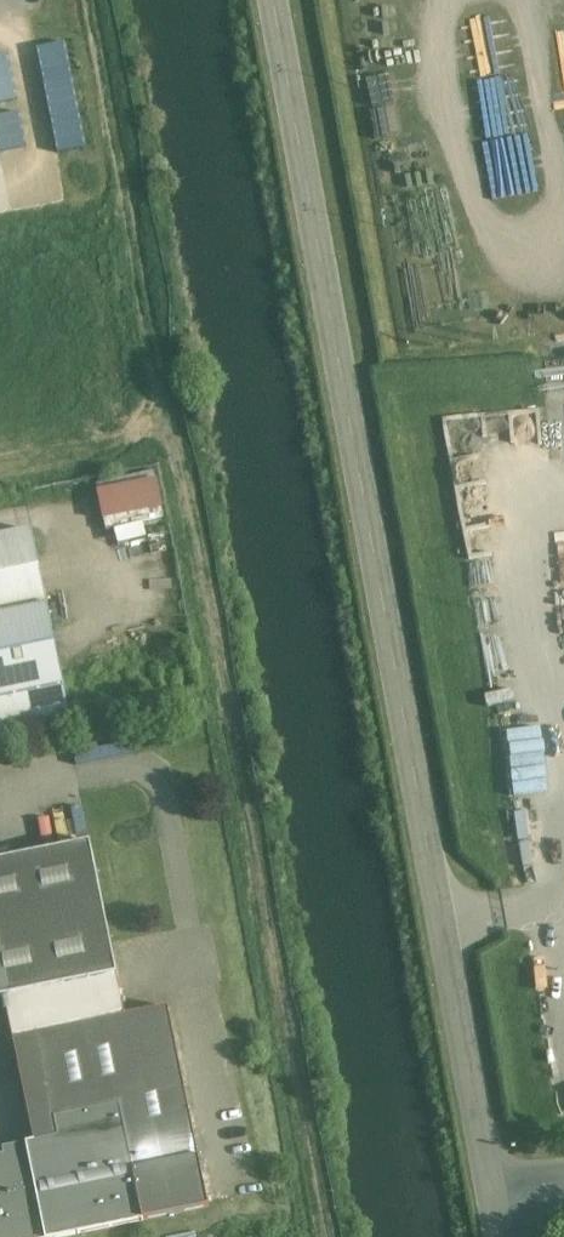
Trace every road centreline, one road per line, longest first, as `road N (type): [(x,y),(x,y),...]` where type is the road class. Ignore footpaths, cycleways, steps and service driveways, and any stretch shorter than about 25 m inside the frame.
road 1 (tertiary): [(270,0),(485,1174)]

